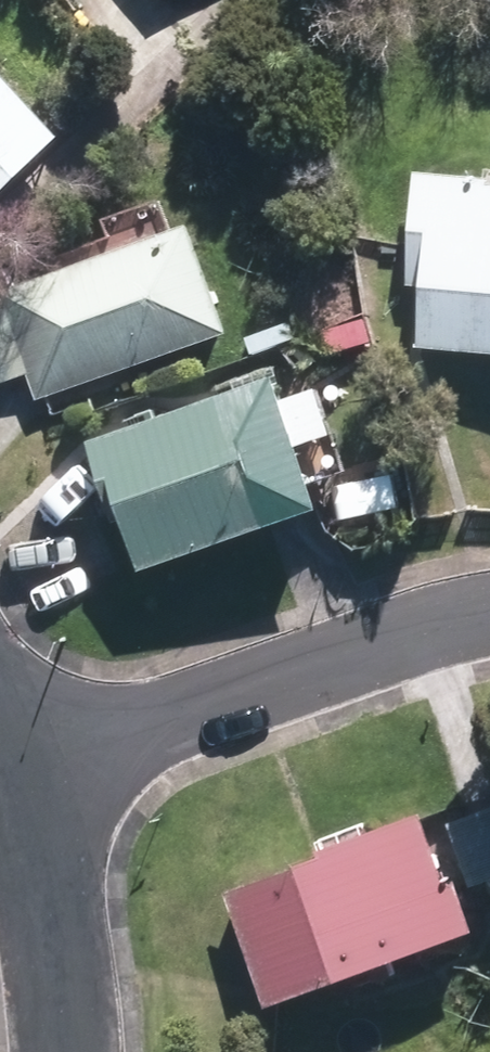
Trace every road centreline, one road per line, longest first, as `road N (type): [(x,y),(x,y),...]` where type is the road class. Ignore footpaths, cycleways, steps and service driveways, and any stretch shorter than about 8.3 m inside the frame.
road 1 (residential): [(489,616),(429,627),(17,781)]
road 2 (residential): [(17,781),(69,1051)]

